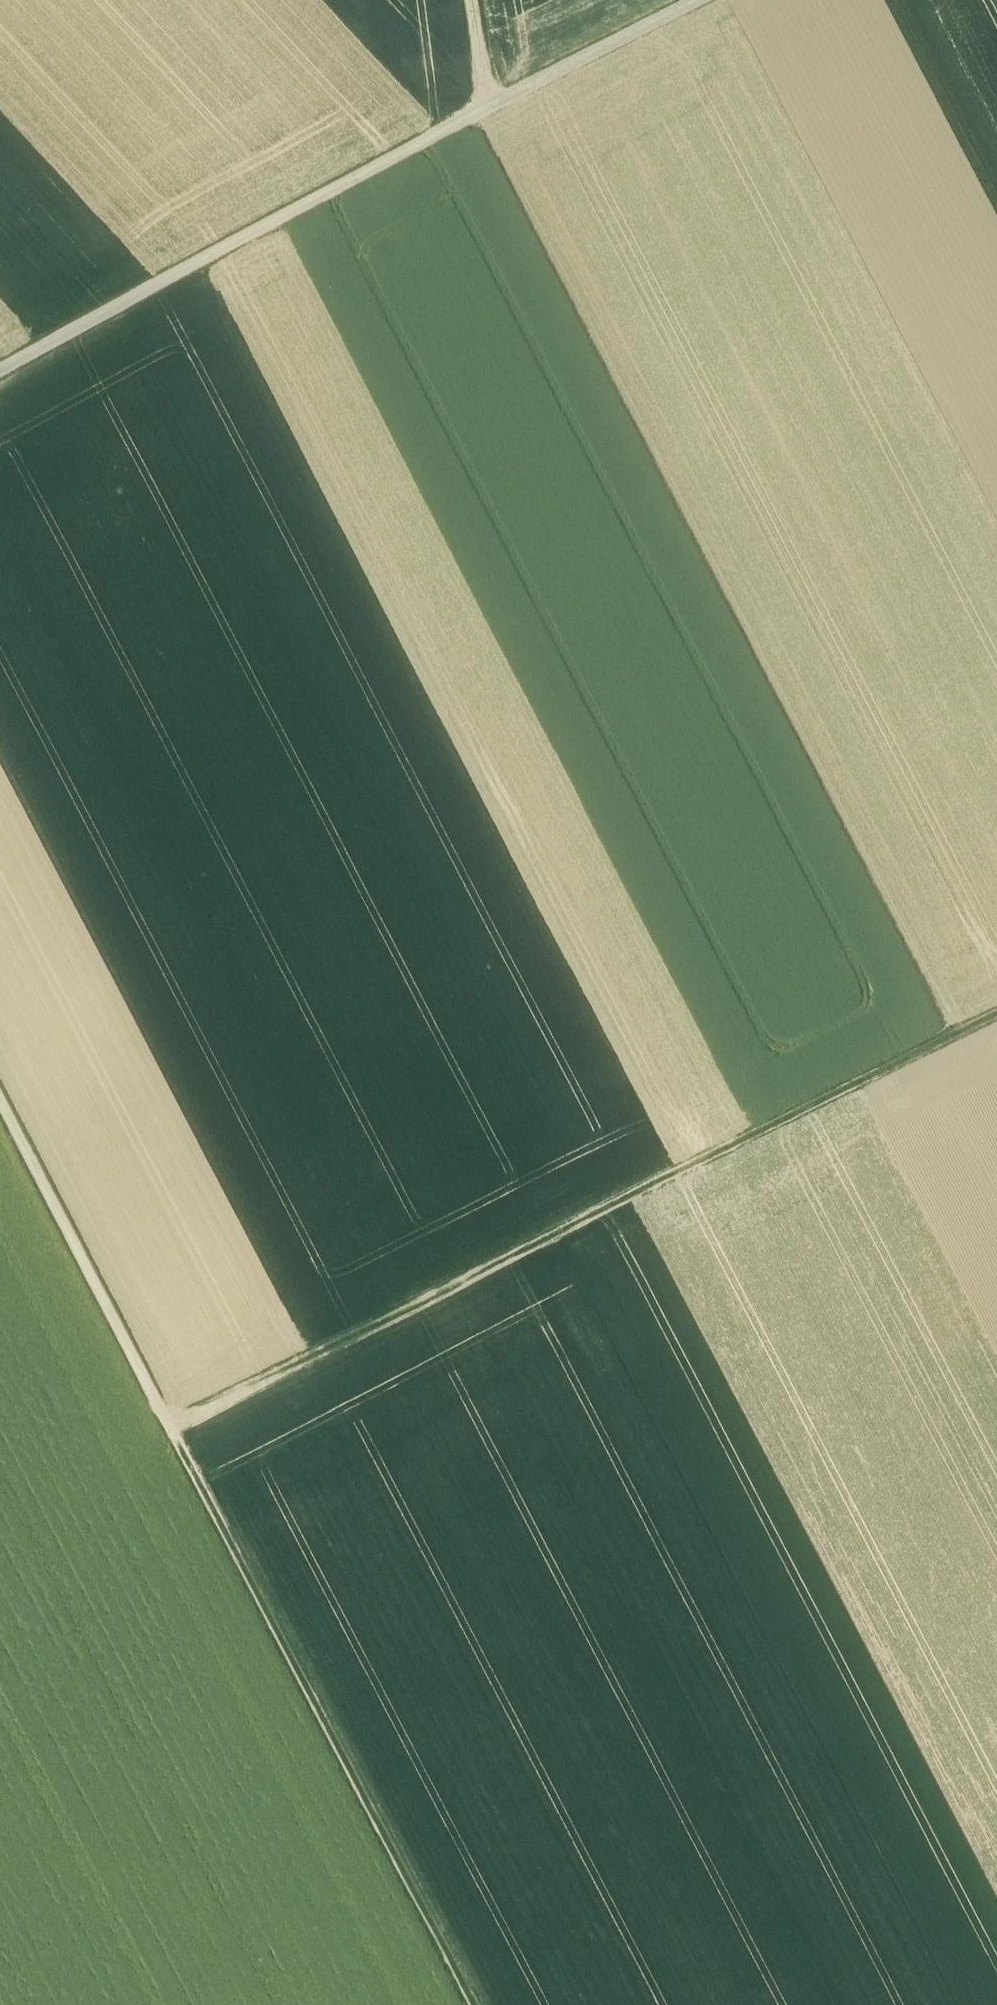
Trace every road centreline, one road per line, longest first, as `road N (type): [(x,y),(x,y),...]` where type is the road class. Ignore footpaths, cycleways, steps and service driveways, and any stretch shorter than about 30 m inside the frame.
road 1 (track): [(190,1442),(996,1040)]
road 2 (track): [(696,0),(0,368)]
road 3 (track): [(475,2004),(190,1442)]
road 4 (track): [(190,1442),(0,1088)]

